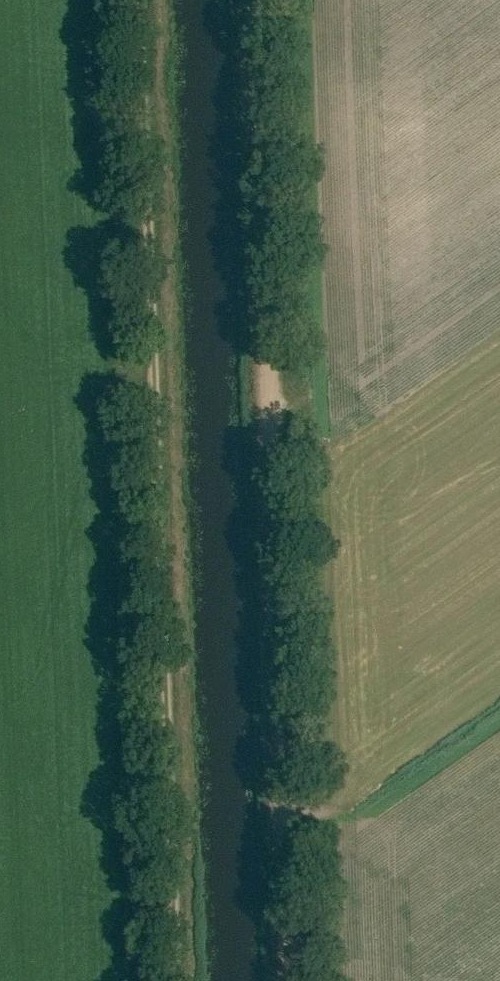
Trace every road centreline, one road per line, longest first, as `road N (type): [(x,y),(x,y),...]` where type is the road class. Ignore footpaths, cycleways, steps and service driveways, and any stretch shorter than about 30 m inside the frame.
road 1 (track): [(299,980),(261,0)]
road 2 (track): [(184,980),(154,0)]

